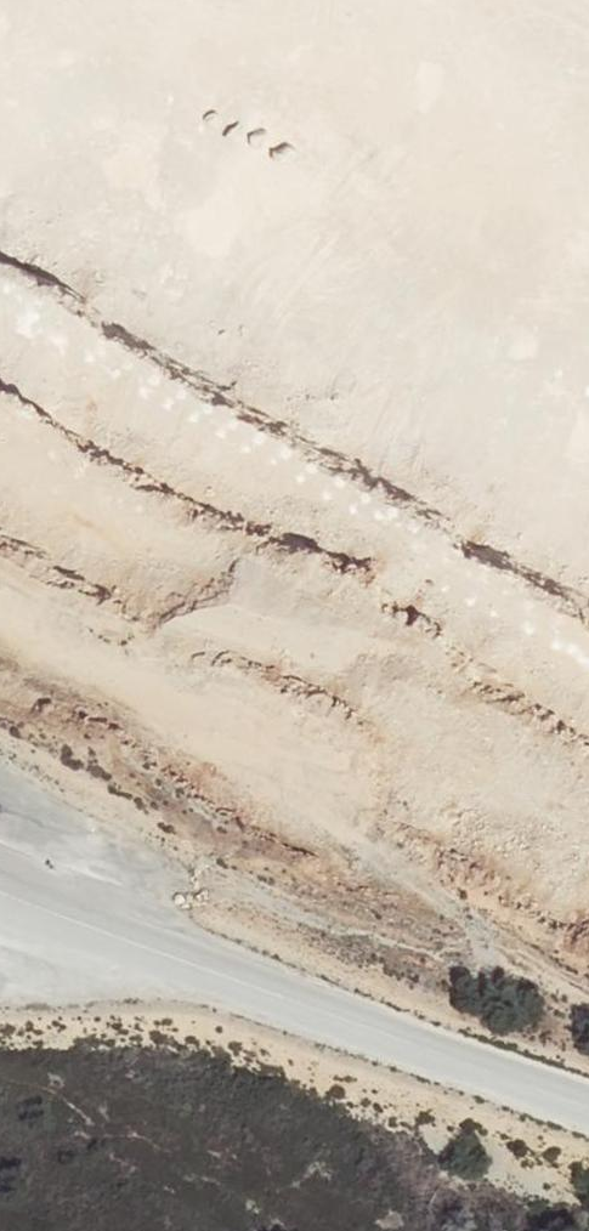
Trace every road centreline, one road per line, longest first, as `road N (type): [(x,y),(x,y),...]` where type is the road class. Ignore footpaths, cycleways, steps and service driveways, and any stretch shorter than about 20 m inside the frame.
road 1 (track): [(0,63),(65,106),(106,148),(188,280),(236,317),(334,356),(487,391),(558,420),(588,443)]
road 2 (track): [(0,628),(588,996)]
road 3 (unclassified): [(0,878),(588,1108)]
road 4 (track): [(0,447),(156,524)]

